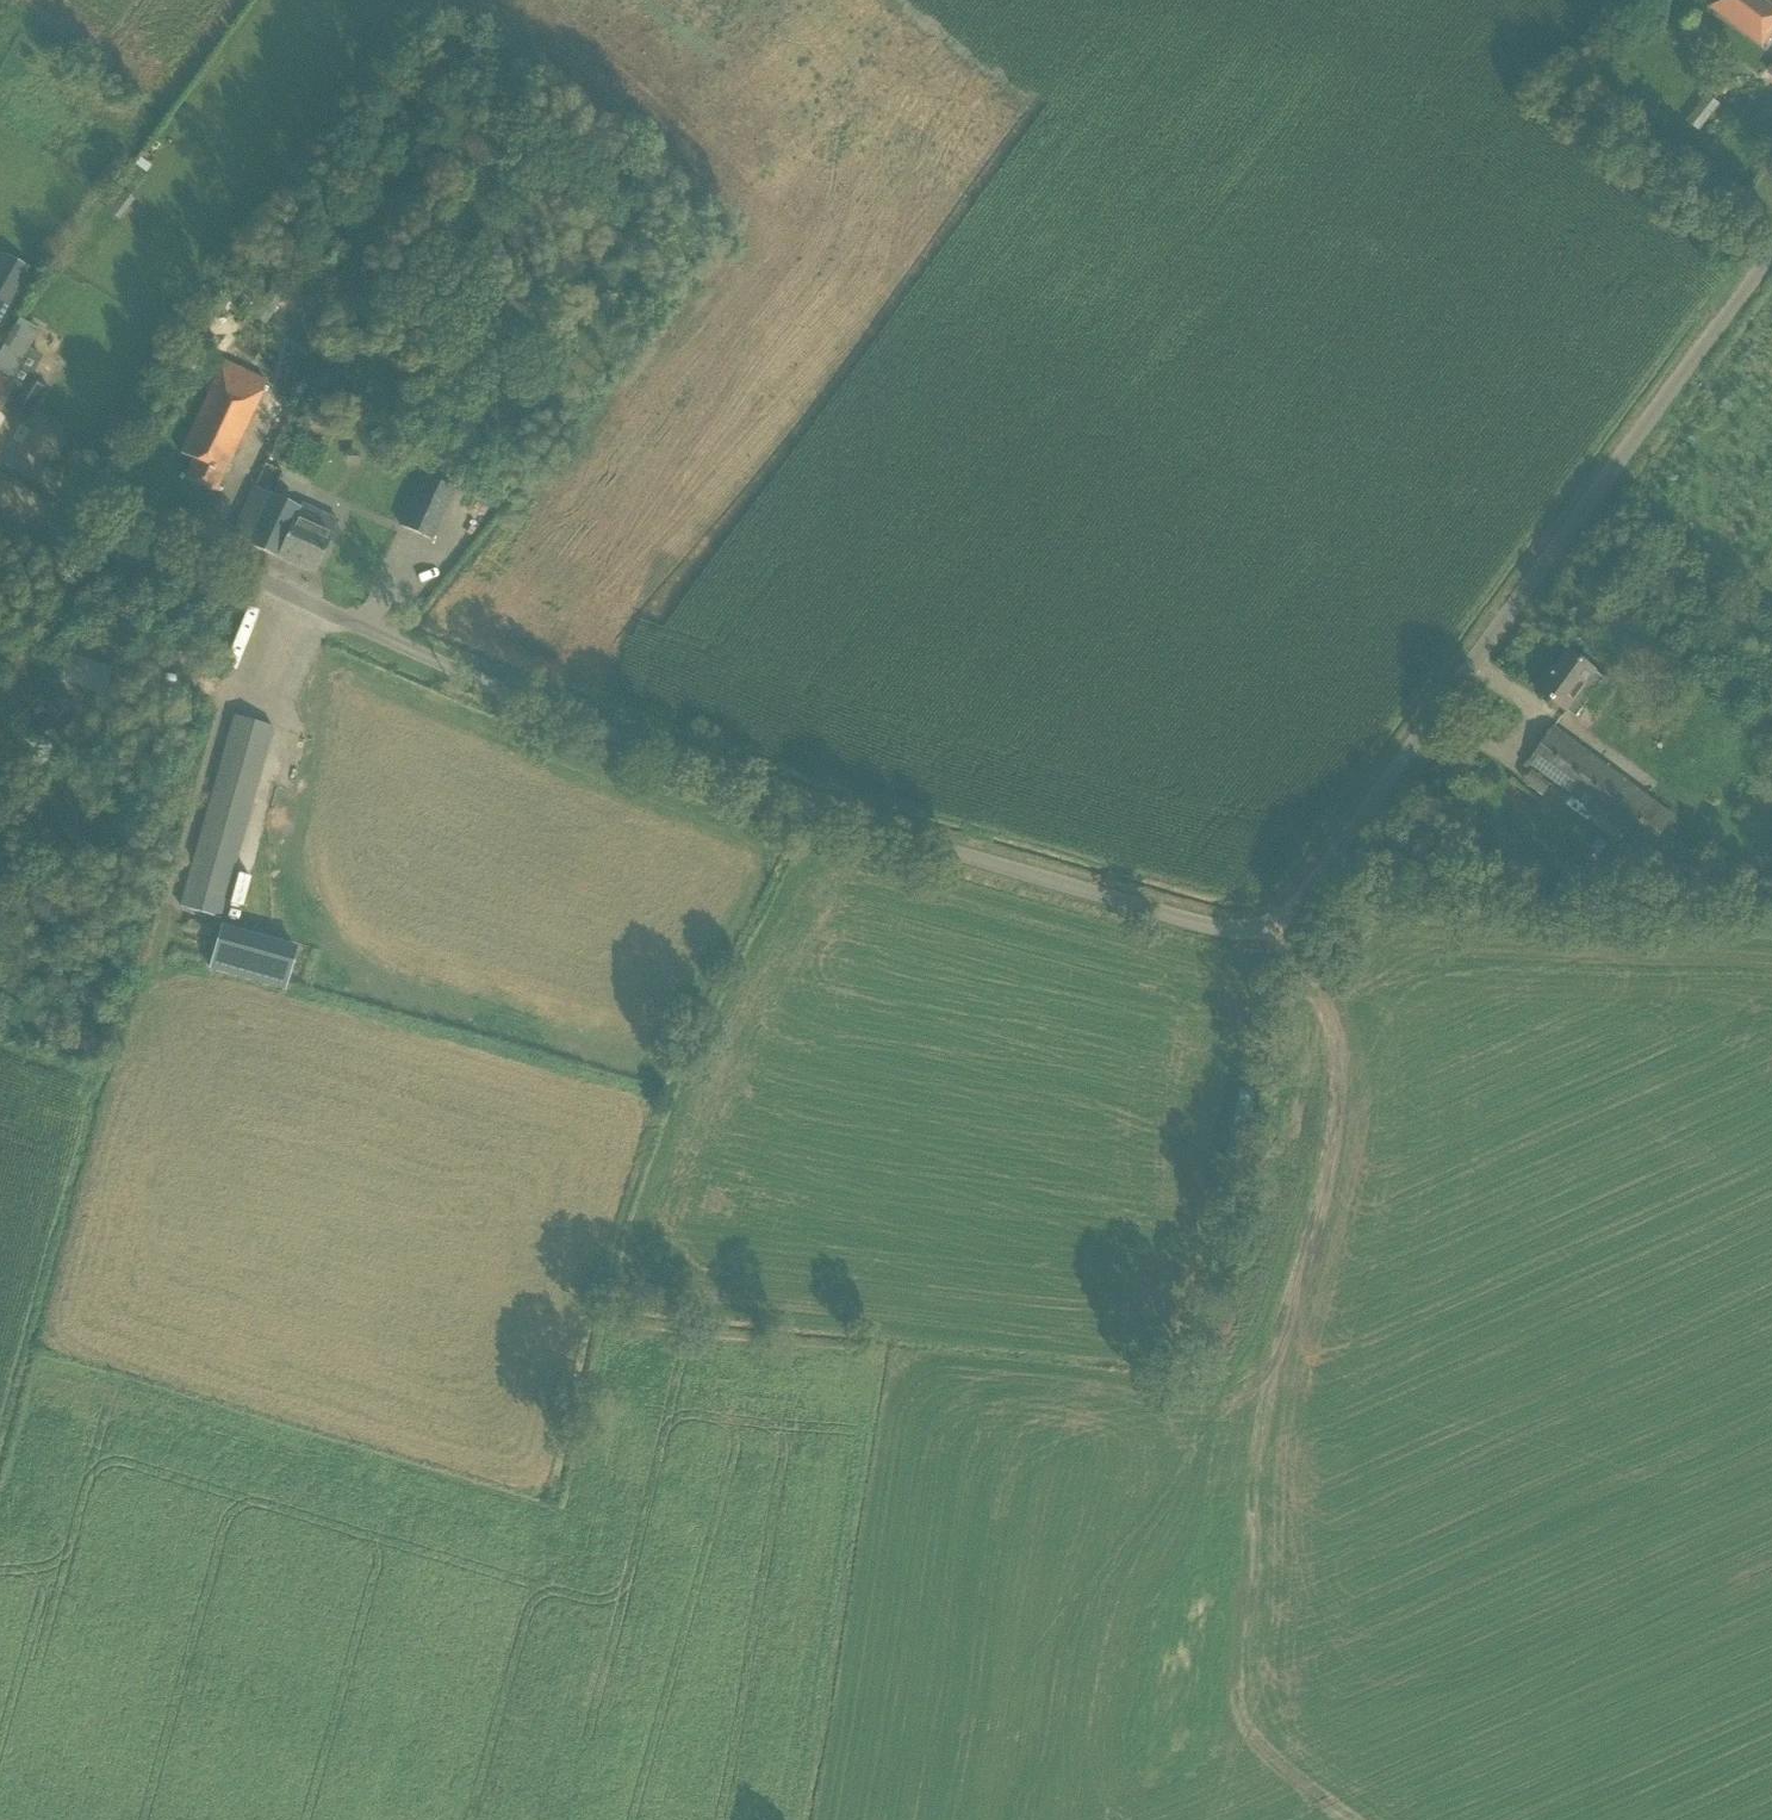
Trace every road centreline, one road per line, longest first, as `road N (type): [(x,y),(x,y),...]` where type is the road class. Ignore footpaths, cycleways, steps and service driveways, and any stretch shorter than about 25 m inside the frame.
road 1 (unclassified): [(1771,250),(1318,877),(1262,929),(1194,922),(789,803),(539,706),(0,454)]

